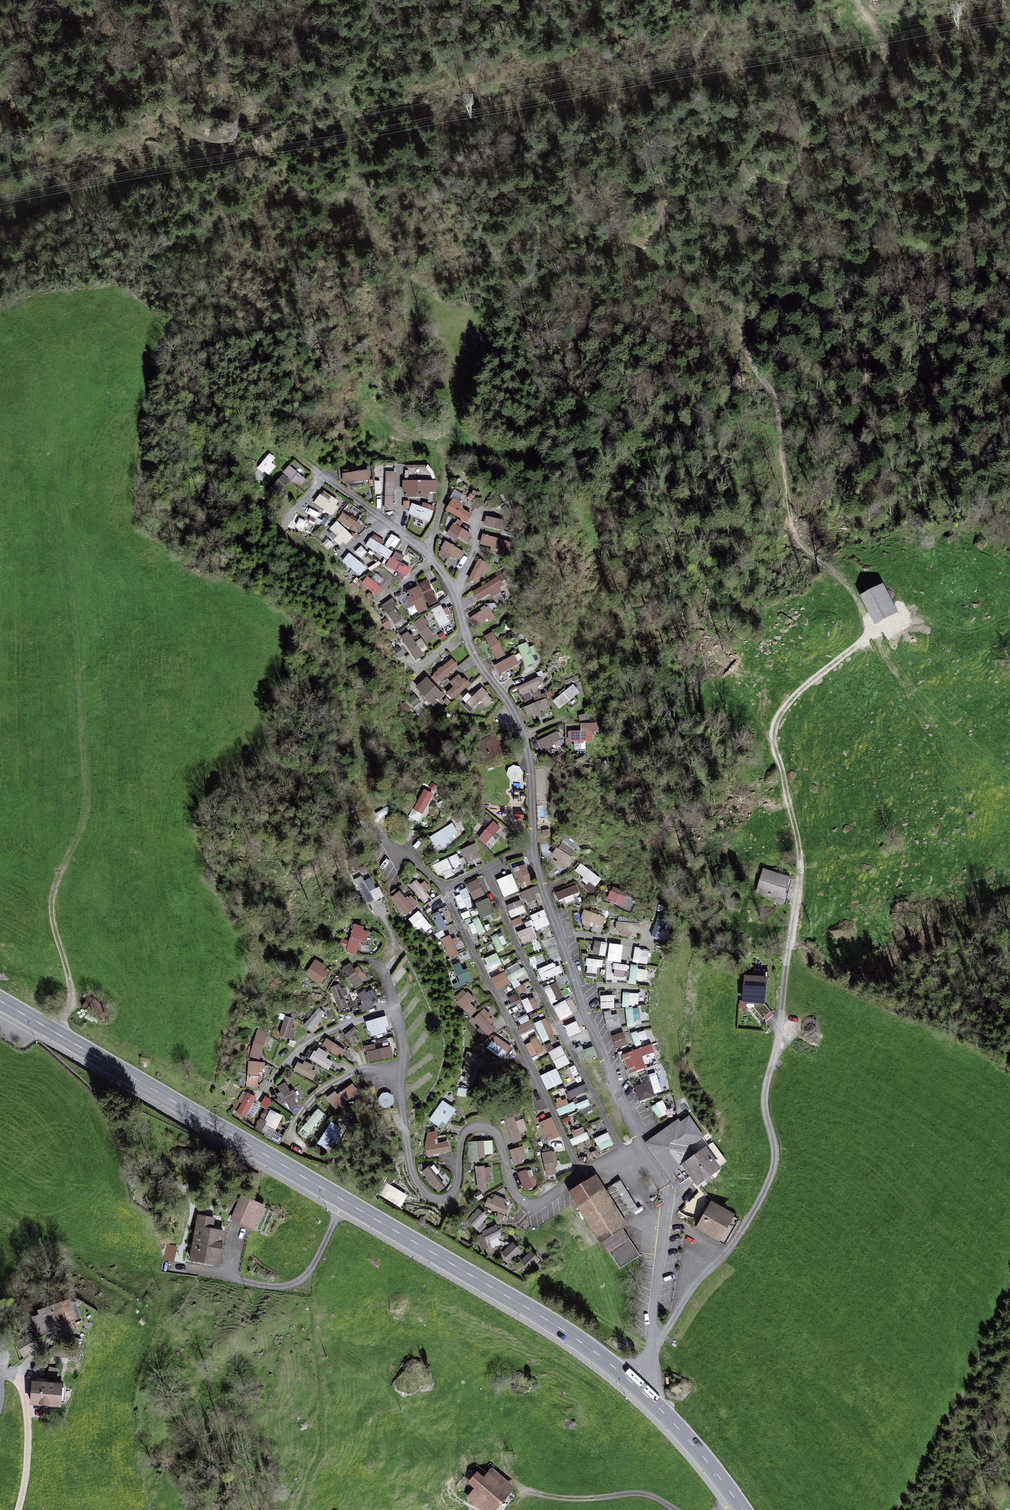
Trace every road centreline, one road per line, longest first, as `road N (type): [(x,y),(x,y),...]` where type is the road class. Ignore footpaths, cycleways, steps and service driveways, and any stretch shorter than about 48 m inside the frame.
road 1 (track): [(870,97),(799,154),(735,319),(780,411),(794,536),(850,590),(874,631),(789,701),(774,726),(801,874),(766,1098),(775,1166),(730,1250),(690,1294),(649,1360)]
road 2 (primary): [(0,1001),(564,1331),(666,1412),(745,1509)]
road 3 (track): [(167,1267),(295,1283),(316,1262),(343,1202)]
road 4 (track): [(423,551),(444,497),(442,457),(363,405)]
road 5 (track): [(529,1492),(569,1500),(642,1495),(676,1509)]
road 6 (track): [(0,219),(127,183)]

